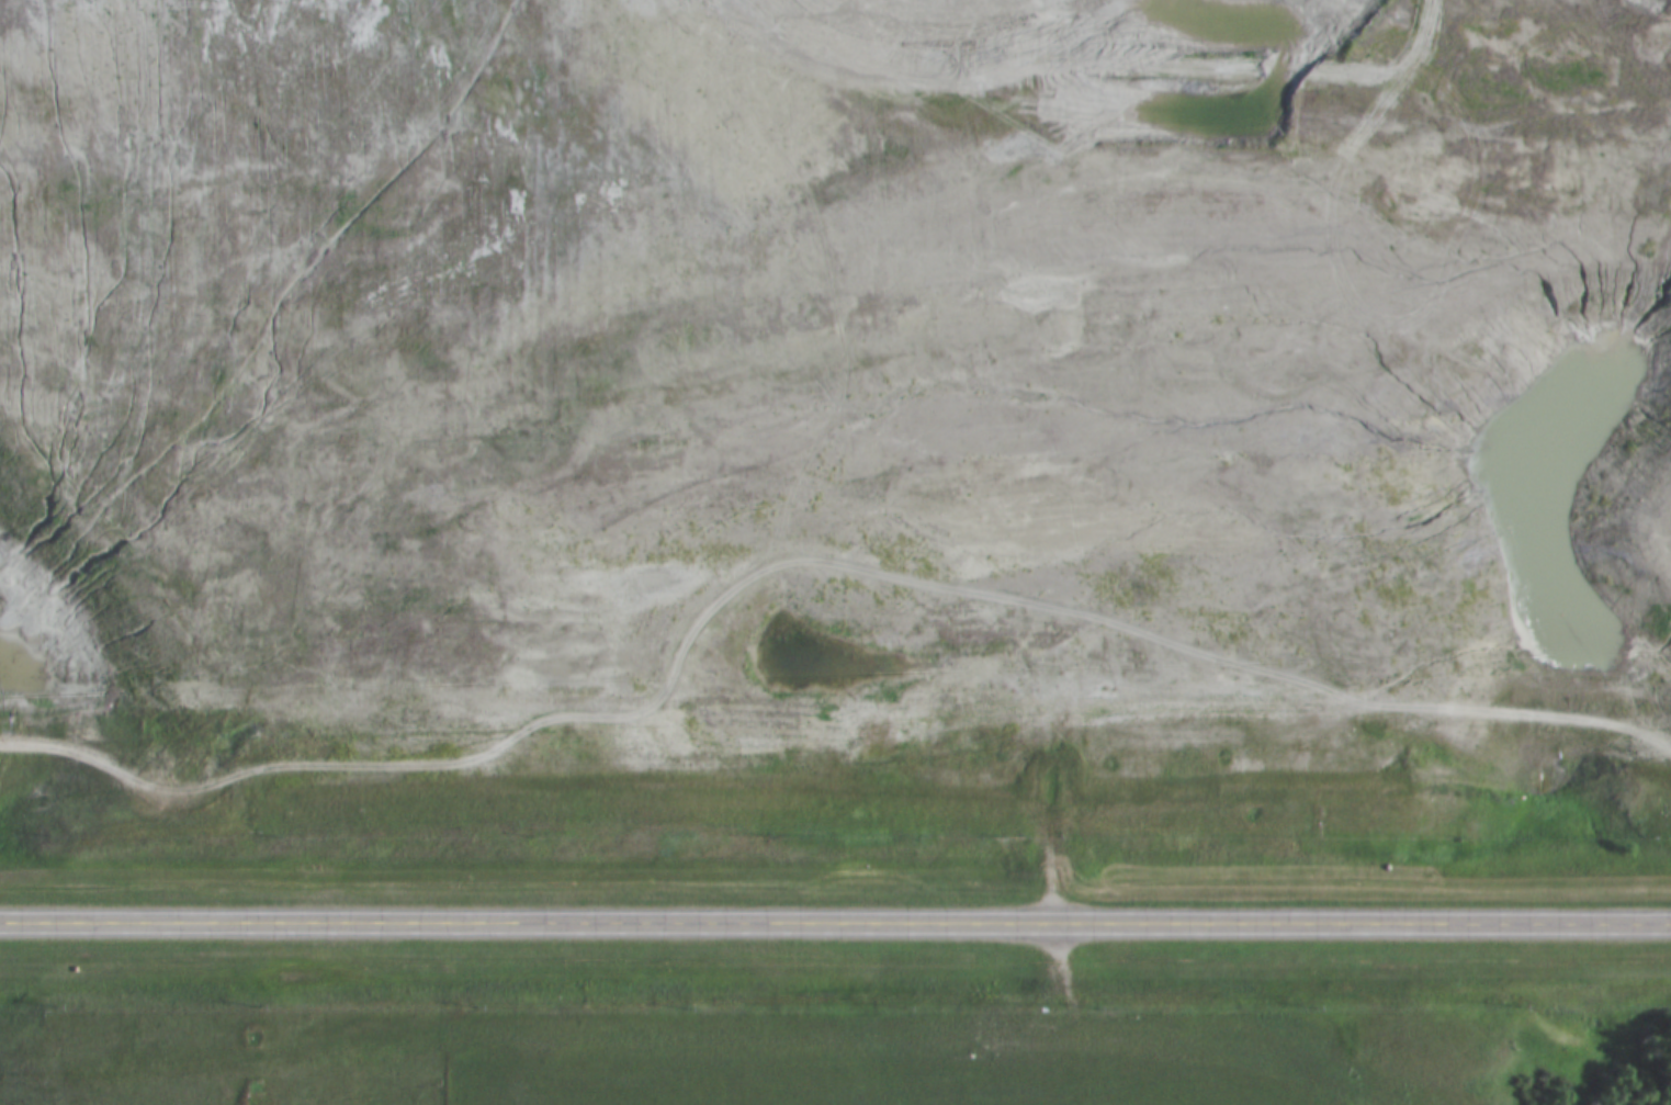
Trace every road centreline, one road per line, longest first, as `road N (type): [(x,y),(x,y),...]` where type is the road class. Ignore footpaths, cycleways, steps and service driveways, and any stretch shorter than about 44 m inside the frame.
road 1 (primary): [(0,924),(1670,923)]

